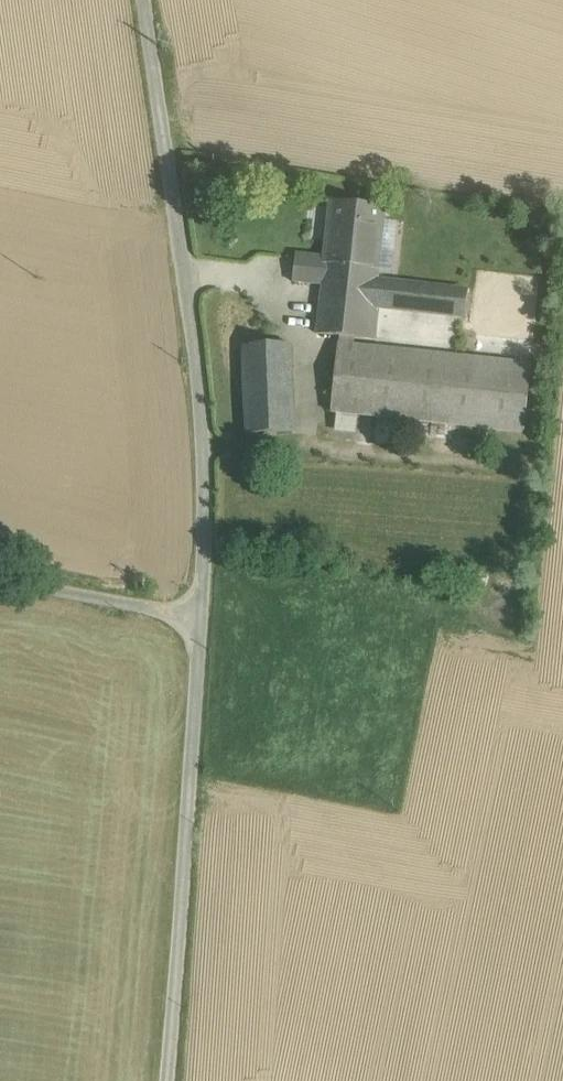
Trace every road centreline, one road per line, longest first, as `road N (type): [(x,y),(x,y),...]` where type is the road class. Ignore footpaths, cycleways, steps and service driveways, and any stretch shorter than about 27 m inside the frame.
road 1 (unclassified): [(207,612),(211,423),(153,0)]
road 2 (unclassified): [(173,1080),(207,612)]
road 3 (unclassified): [(207,612),(0,567)]

